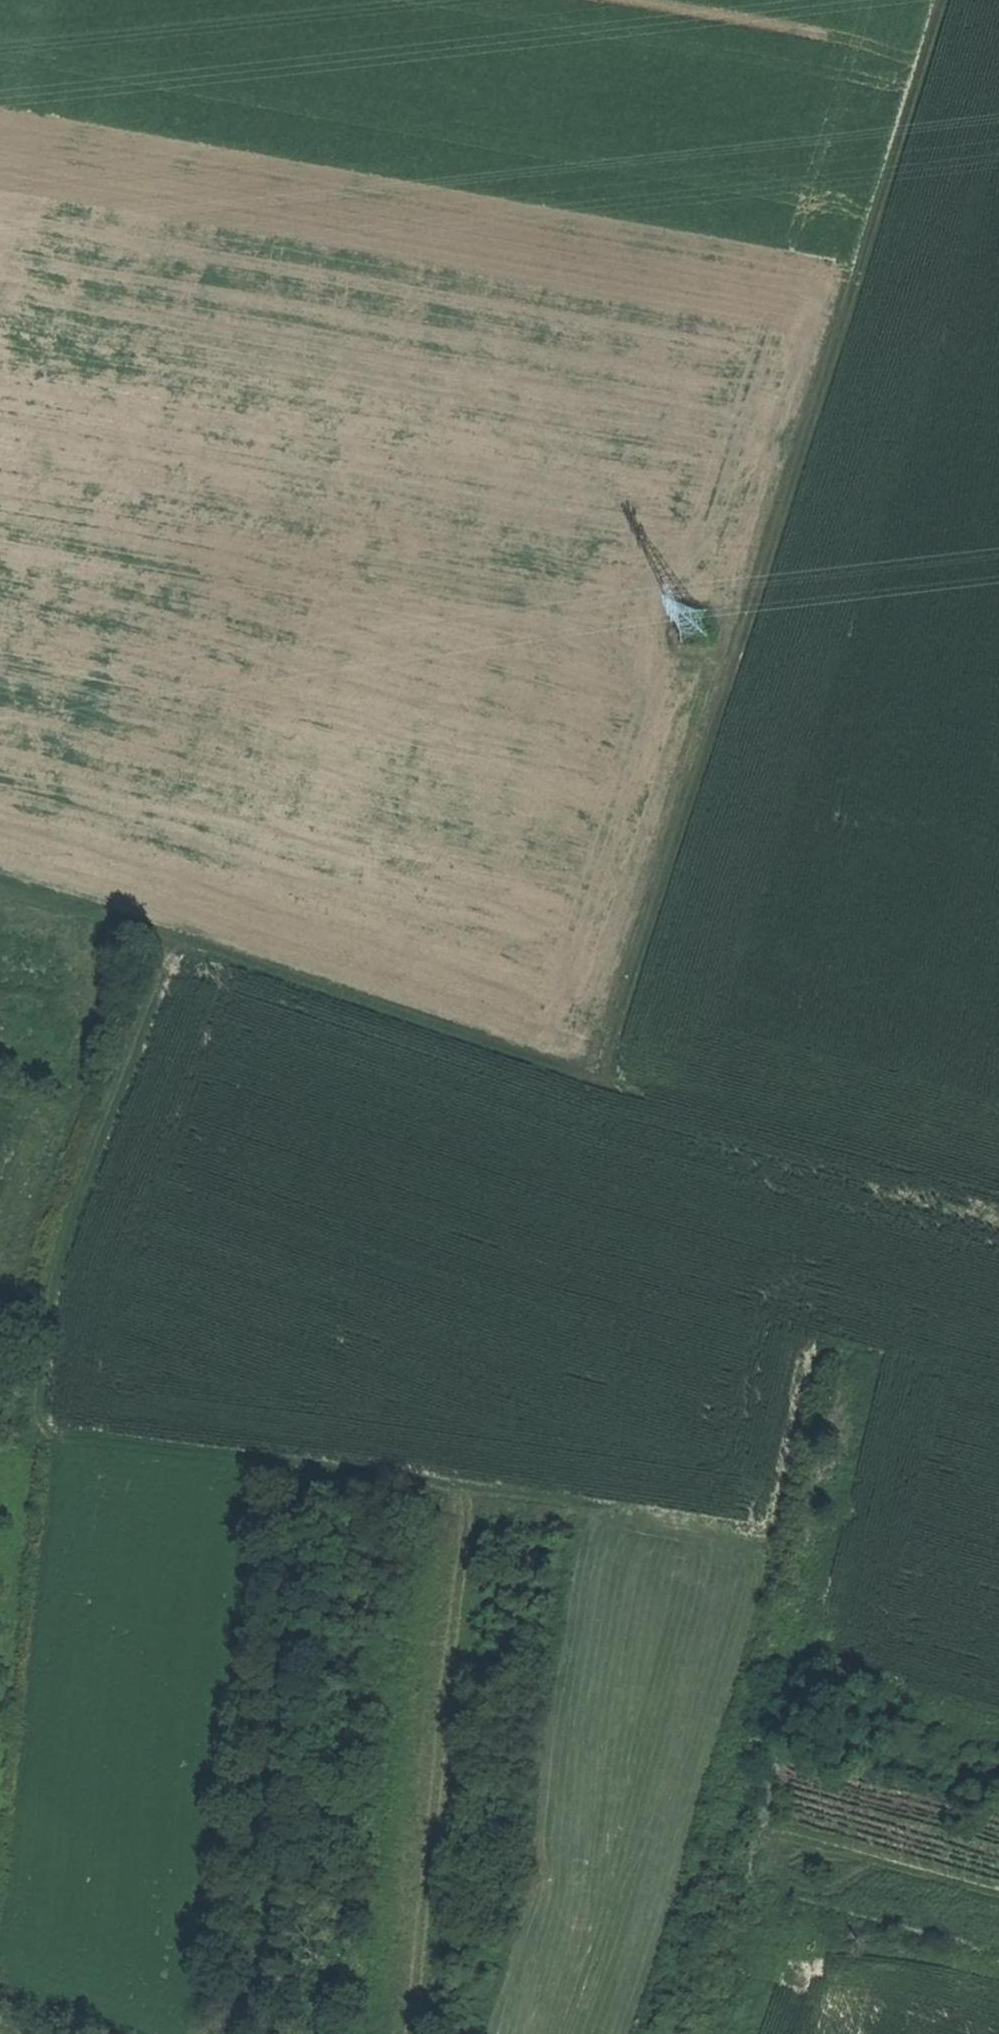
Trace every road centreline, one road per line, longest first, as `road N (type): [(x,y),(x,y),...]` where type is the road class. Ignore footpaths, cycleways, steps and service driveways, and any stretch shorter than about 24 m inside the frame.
road 1 (track): [(779,1832),(998,1891)]
road 2 (track): [(872,1857),(825,1888),(768,1871),(779,1832)]

